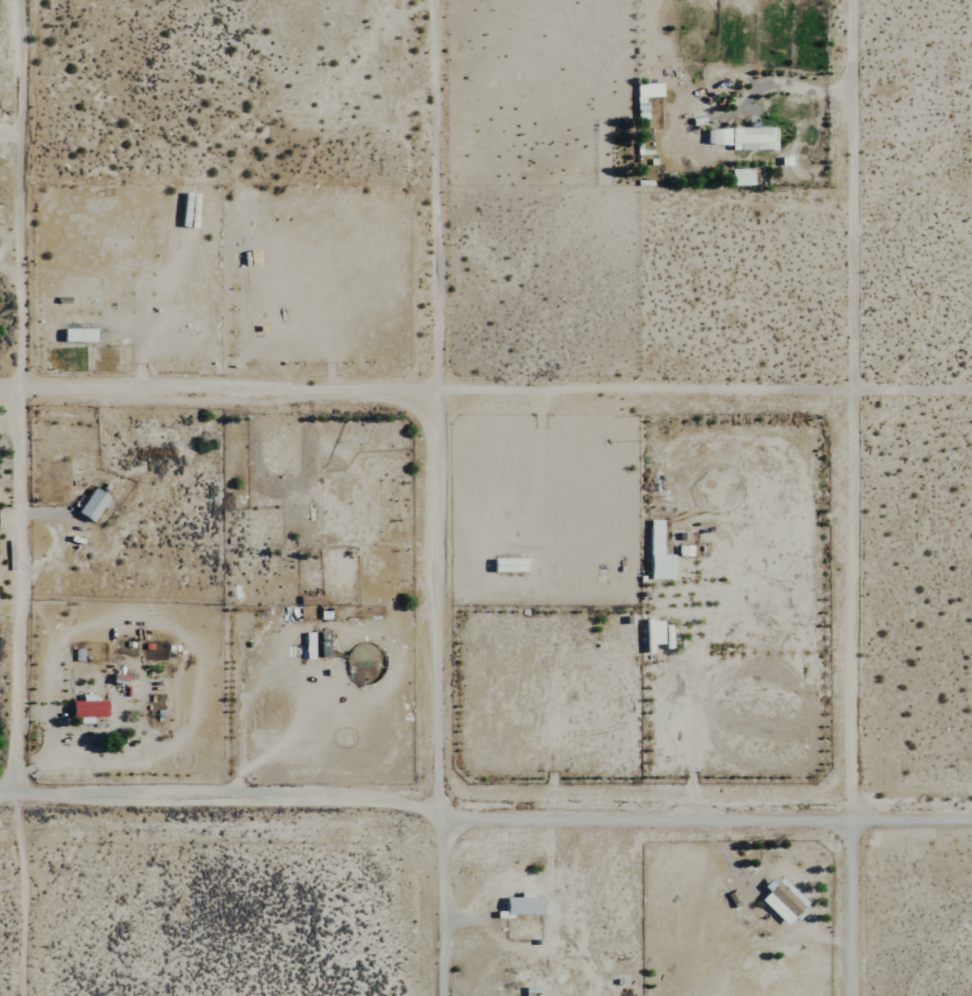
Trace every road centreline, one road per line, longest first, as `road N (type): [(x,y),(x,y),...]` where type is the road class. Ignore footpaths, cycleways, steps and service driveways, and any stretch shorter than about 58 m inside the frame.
road 1 (residential): [(881,995),(889,395),(875,0)]
road 2 (residential): [(0,397),(971,395)]
road 3 (residential): [(0,817),(971,817)]
road 4 (residential): [(434,817),(433,0)]
road 5 (residential): [(16,0),(16,817)]
road 6 (residential): [(436,995),(434,817)]

